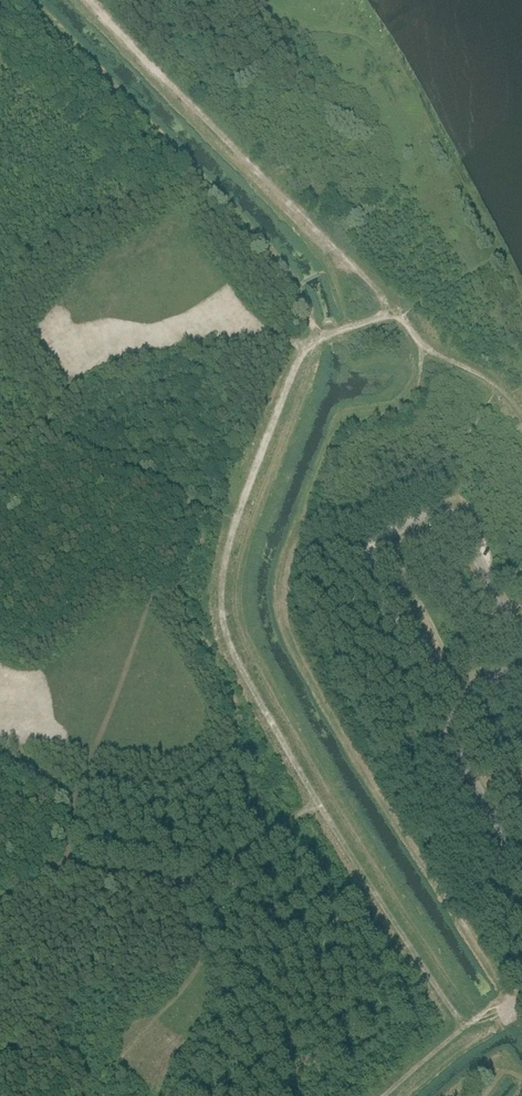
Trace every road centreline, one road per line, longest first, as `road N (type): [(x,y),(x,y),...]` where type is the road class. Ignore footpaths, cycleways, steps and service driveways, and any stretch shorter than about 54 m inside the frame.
road 1 (track): [(509,1006),(279,621),(295,521)]
road 2 (track): [(391,312),(91,0)]
road 3 (track): [(373,545),(295,521),(339,424),(408,401),(421,372),(419,343)]
road 4 (unclassified): [(521,638),(443,497),(369,538),(373,545)]
road 5 (unclassified): [(521,867),(449,727),(450,693)]
road 6 (unclassified): [(373,545),(450,693)]

